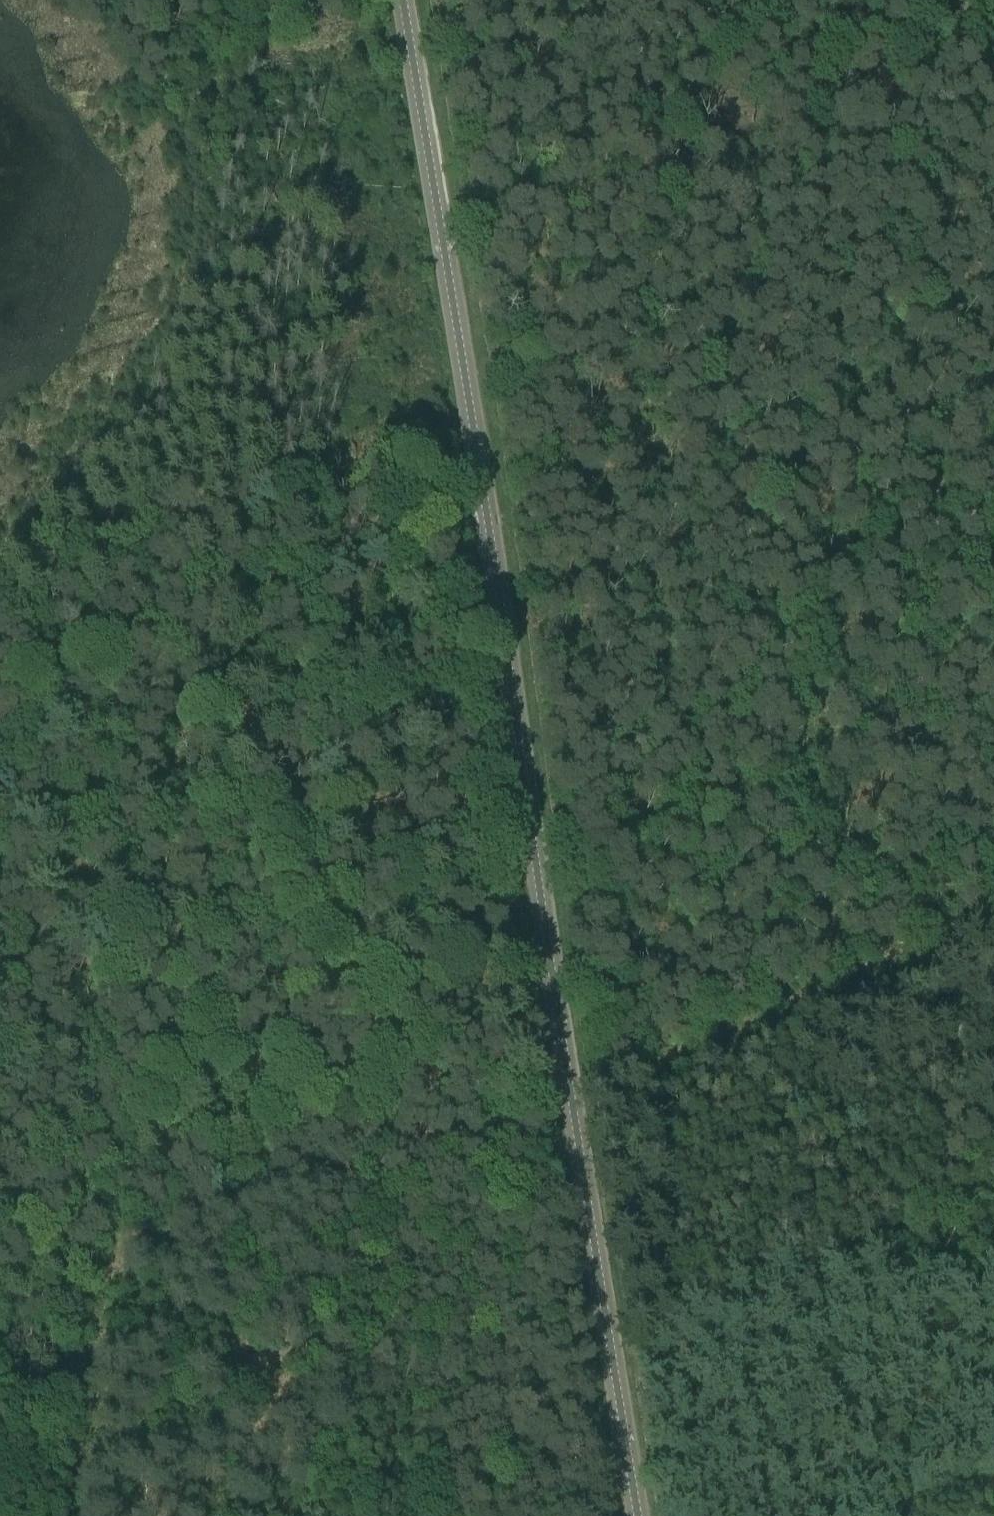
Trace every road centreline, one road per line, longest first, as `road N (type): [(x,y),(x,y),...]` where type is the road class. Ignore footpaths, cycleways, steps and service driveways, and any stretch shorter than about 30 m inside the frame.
road 1 (tertiary): [(634,1515),(400,0)]

